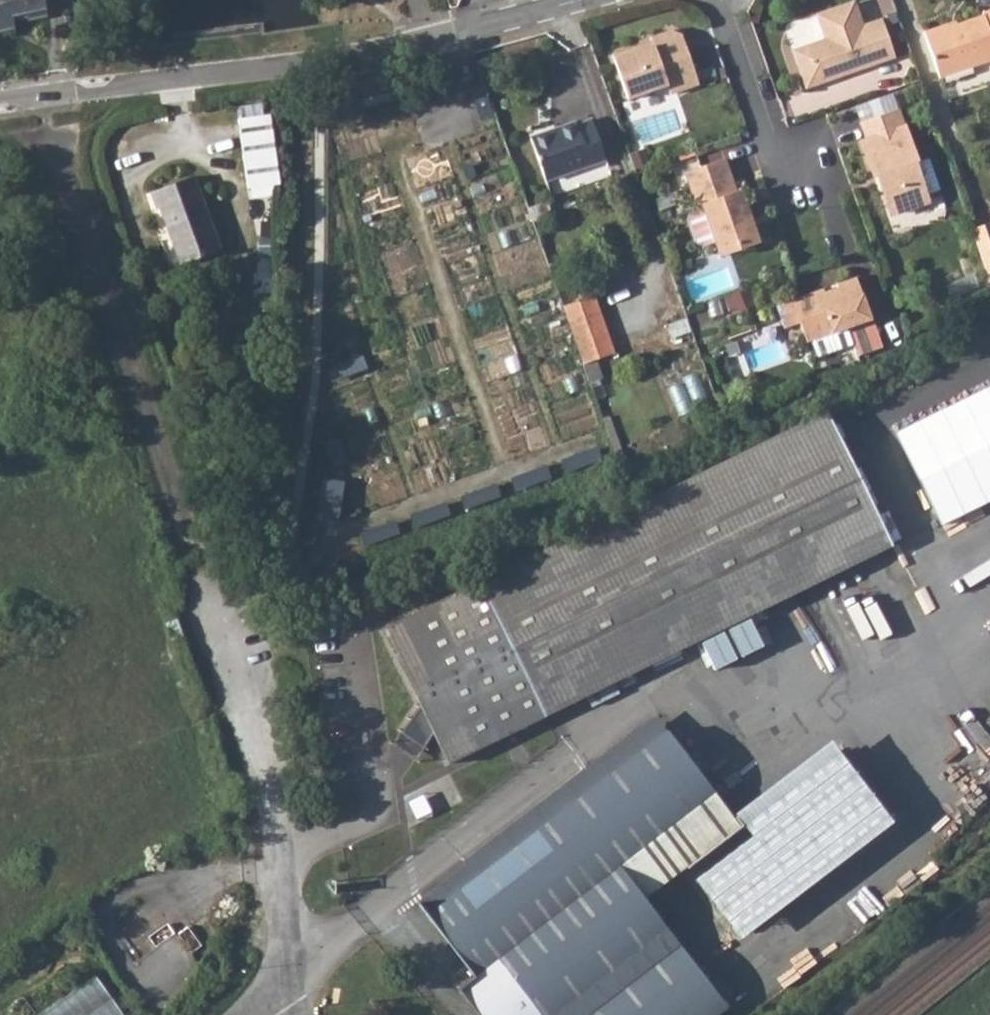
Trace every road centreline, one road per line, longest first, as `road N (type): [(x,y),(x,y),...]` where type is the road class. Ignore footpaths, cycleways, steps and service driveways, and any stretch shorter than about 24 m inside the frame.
road 1 (residential): [(45,100),(389,53),(589,0)]
road 2 (unclassified): [(274,1014),(282,897),(272,797),(201,575)]
road 3 (unclassified): [(181,510),(45,100)]
road 4 (residential): [(856,246),(835,202),(765,139),(723,0)]

